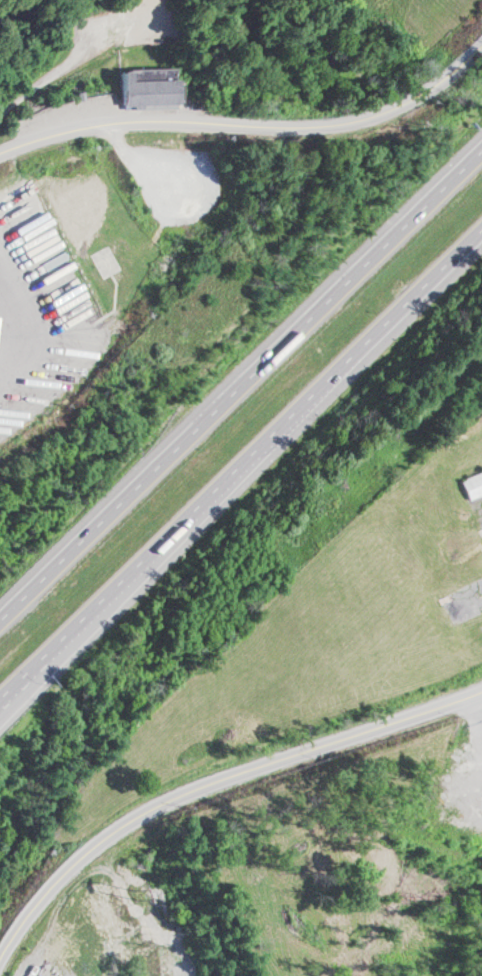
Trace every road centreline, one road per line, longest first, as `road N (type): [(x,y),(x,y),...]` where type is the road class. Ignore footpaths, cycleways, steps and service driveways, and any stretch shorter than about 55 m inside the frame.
road 1 (motorway): [(481,149),(0,618)]
road 2 (motorway): [(0,705),(481,238)]
road 3 (residential): [(0,965),(60,869),(153,816),(297,742),(481,694)]
road 4 (tertiary): [(481,42),(430,84),(348,126),(107,123),(0,151)]

